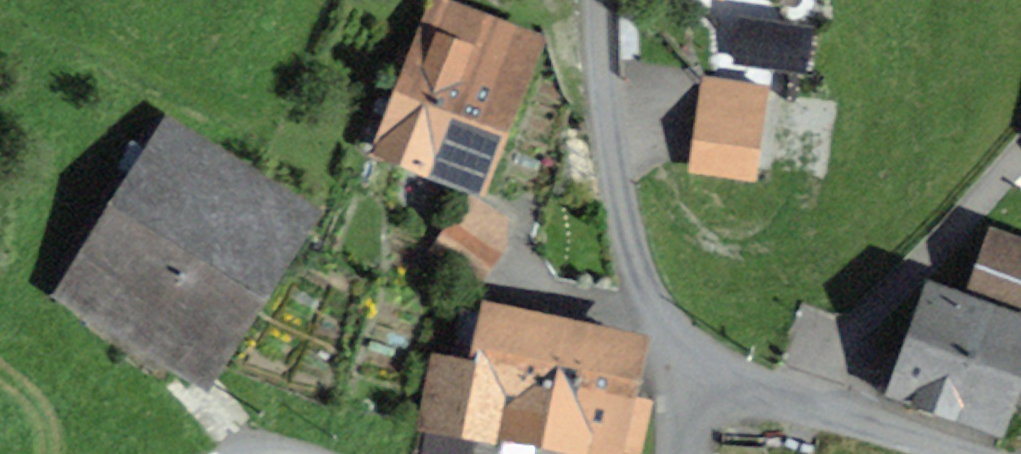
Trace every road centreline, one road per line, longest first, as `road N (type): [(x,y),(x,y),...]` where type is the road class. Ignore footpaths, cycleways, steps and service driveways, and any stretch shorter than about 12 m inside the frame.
road 1 (residential): [(600,0),(606,114),(637,281),(669,335),(705,367),(828,412)]
road 2 (secondary): [(1020,161),(856,332),(828,412)]
road 3 (residential): [(828,412),(962,453)]

